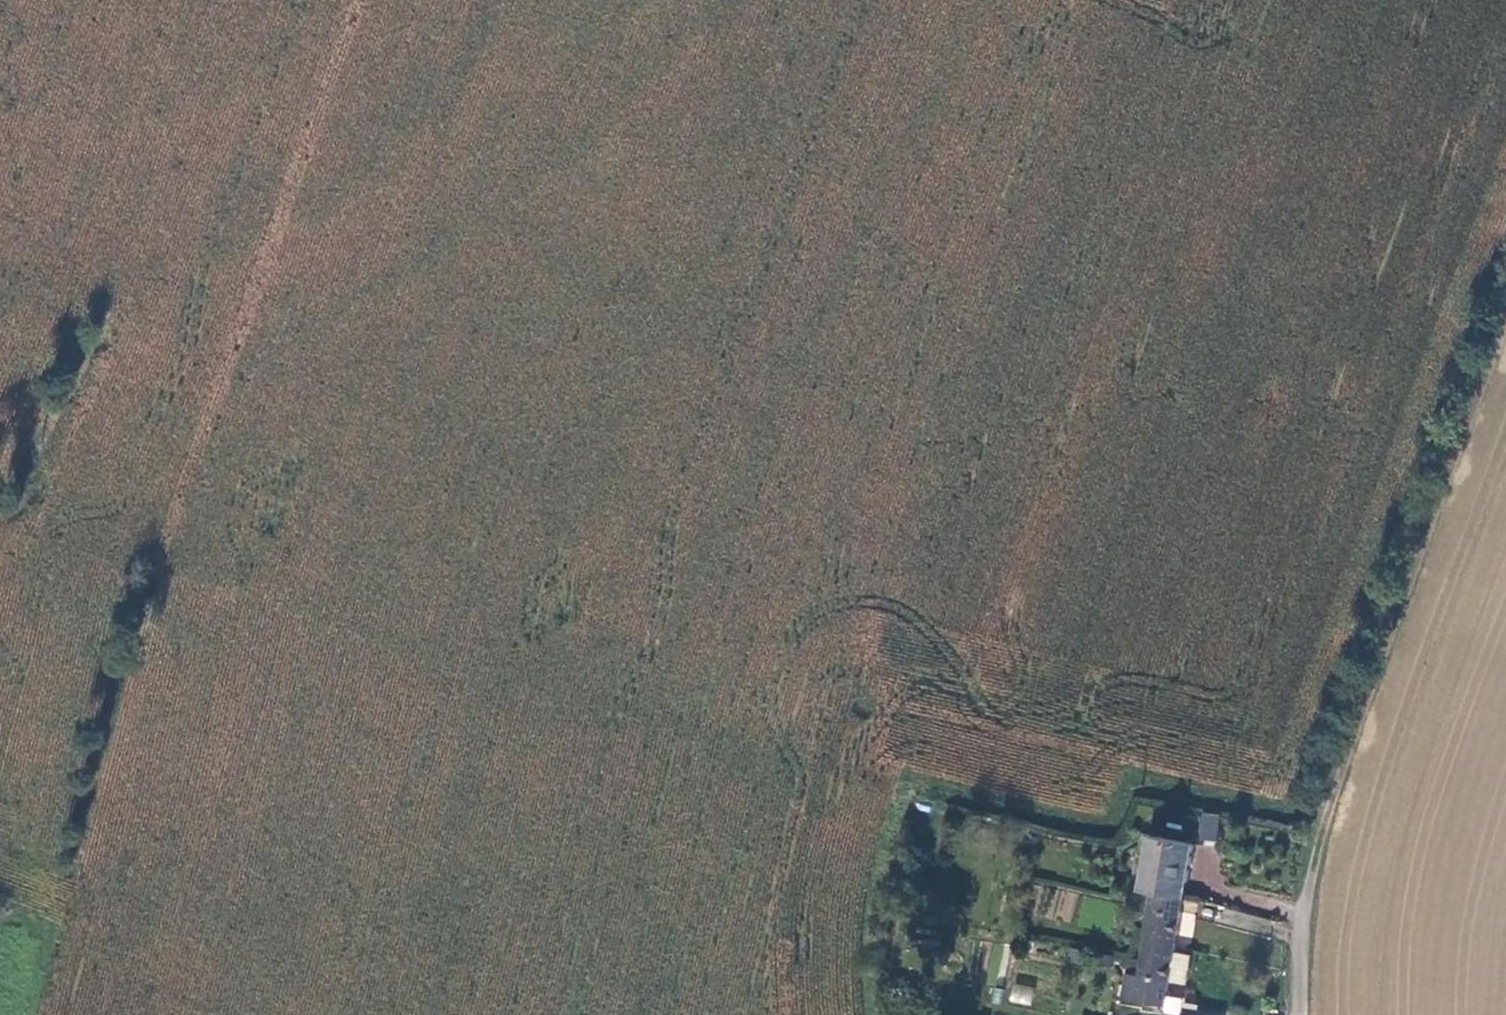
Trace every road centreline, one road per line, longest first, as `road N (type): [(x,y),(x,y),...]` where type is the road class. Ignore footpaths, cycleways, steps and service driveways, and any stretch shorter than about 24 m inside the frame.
road 1 (track): [(1301,912),(1330,739),(1505,279)]

